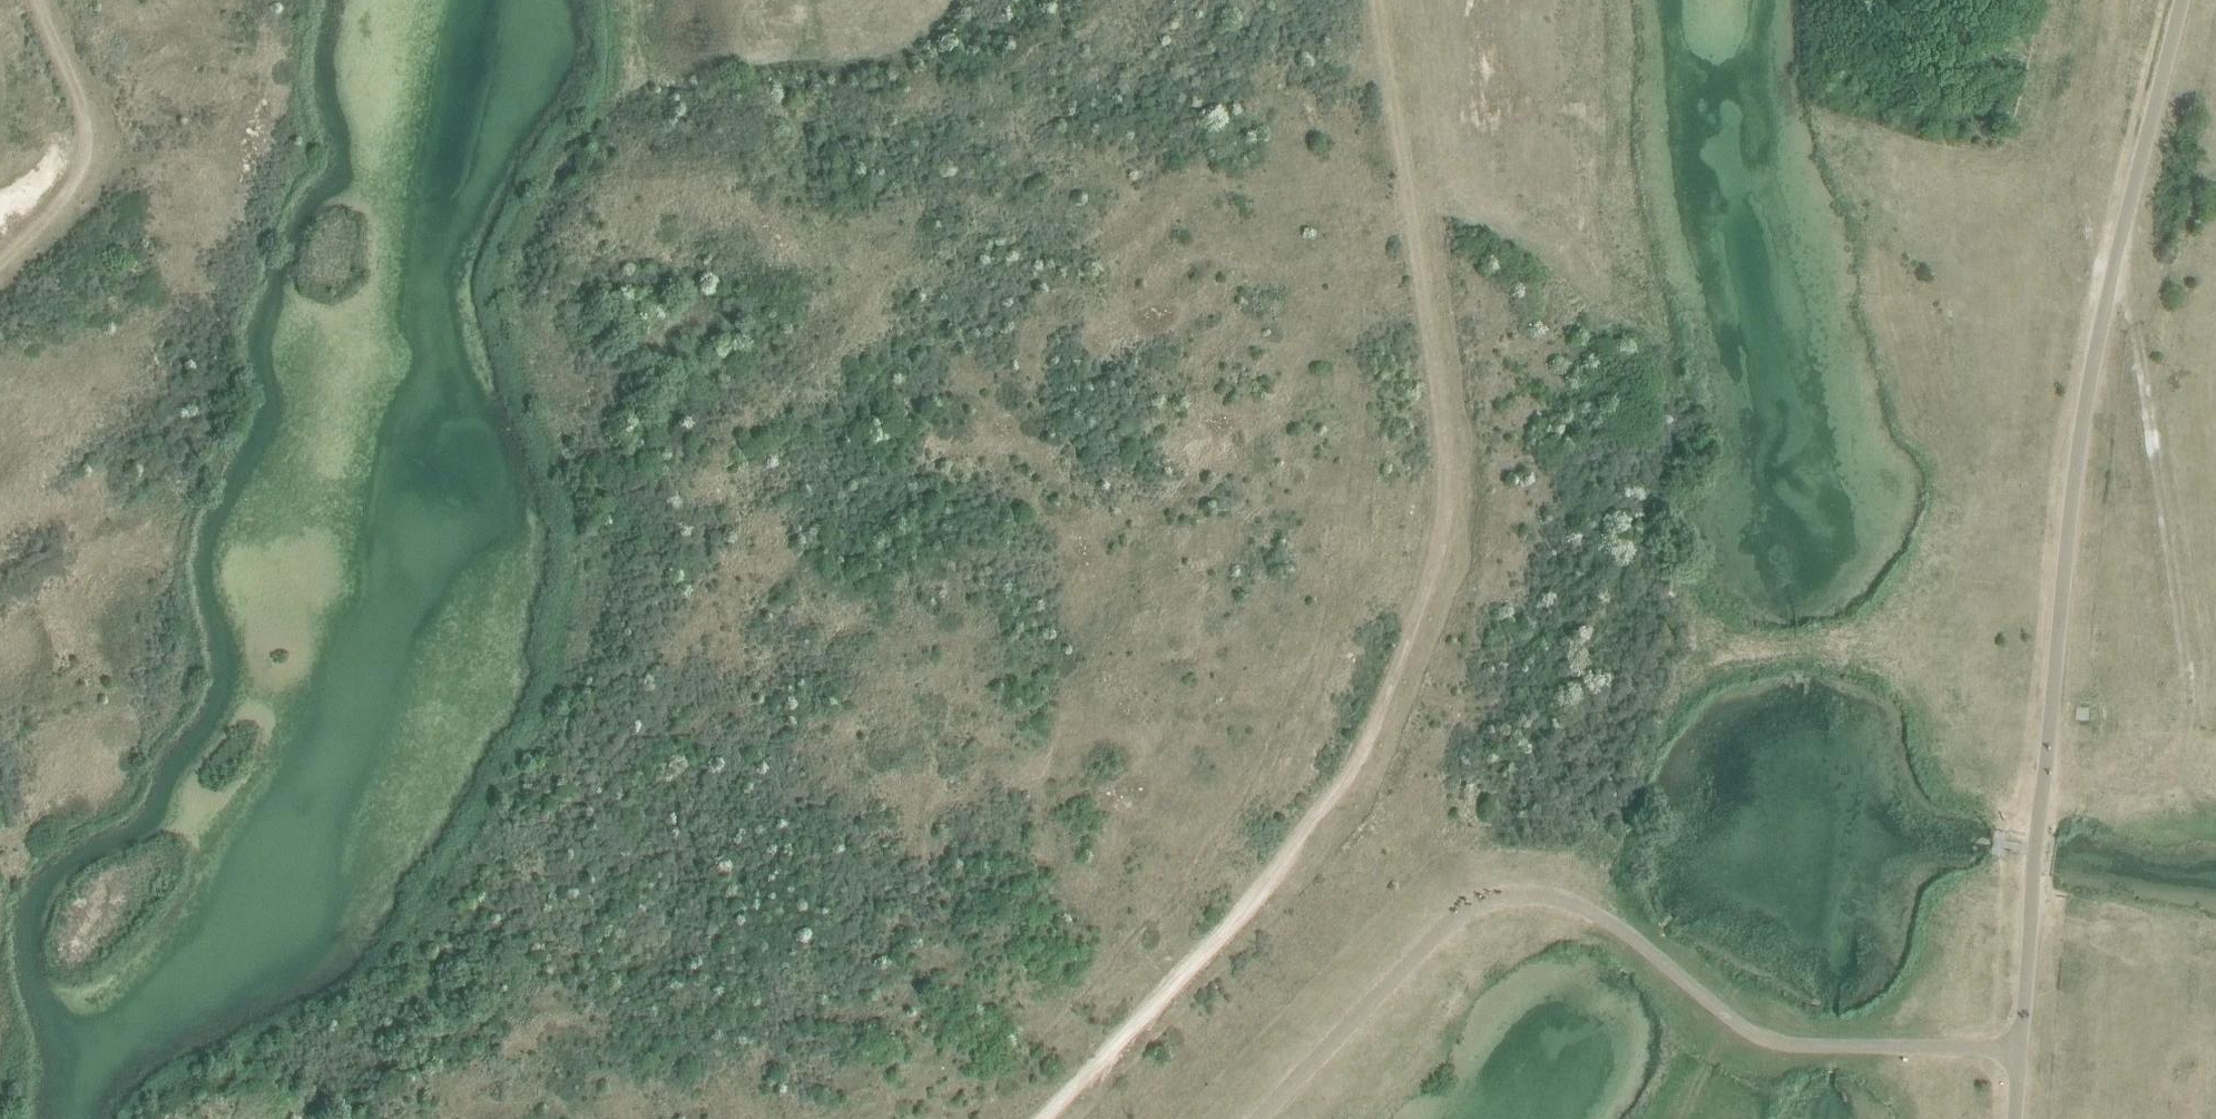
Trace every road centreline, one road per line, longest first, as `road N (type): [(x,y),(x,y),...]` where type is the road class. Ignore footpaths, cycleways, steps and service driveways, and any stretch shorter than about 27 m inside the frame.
road 1 (track): [(0,267),(60,215),(83,180),(95,134),(41,0)]
road 2 (track): [(2215,797),(2051,777)]

